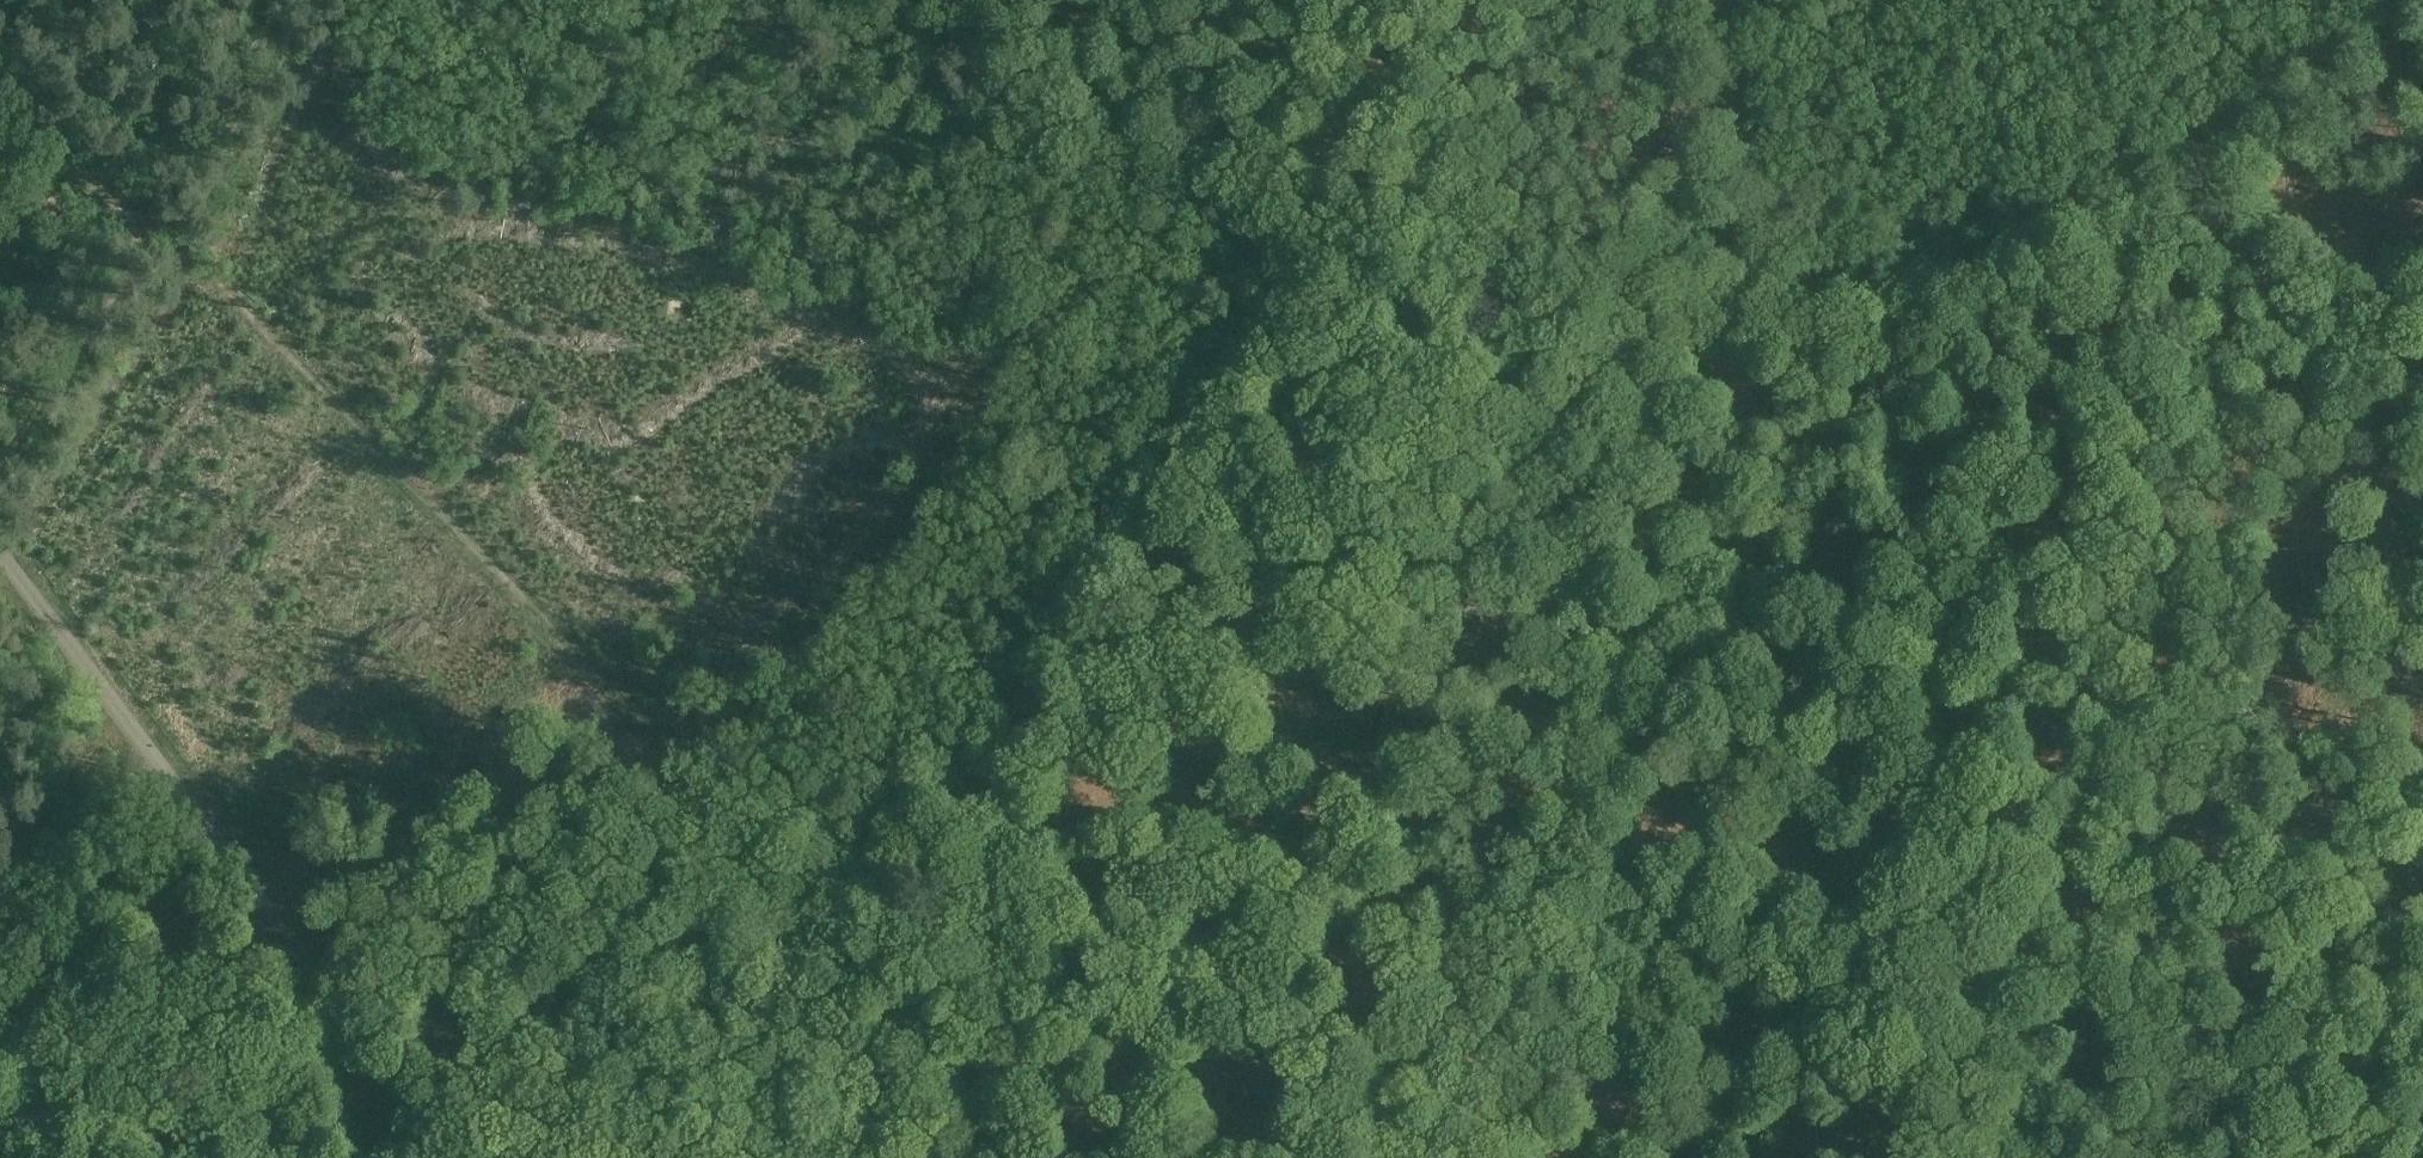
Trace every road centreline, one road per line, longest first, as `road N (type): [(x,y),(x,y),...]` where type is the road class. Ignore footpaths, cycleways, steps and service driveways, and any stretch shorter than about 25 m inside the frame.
road 1 (track): [(0,94),(226,304),(414,498),(728,784),(882,906),(1121,1042),(1378,1157)]
road 2 (unclassified): [(442,1157),(0,549)]

